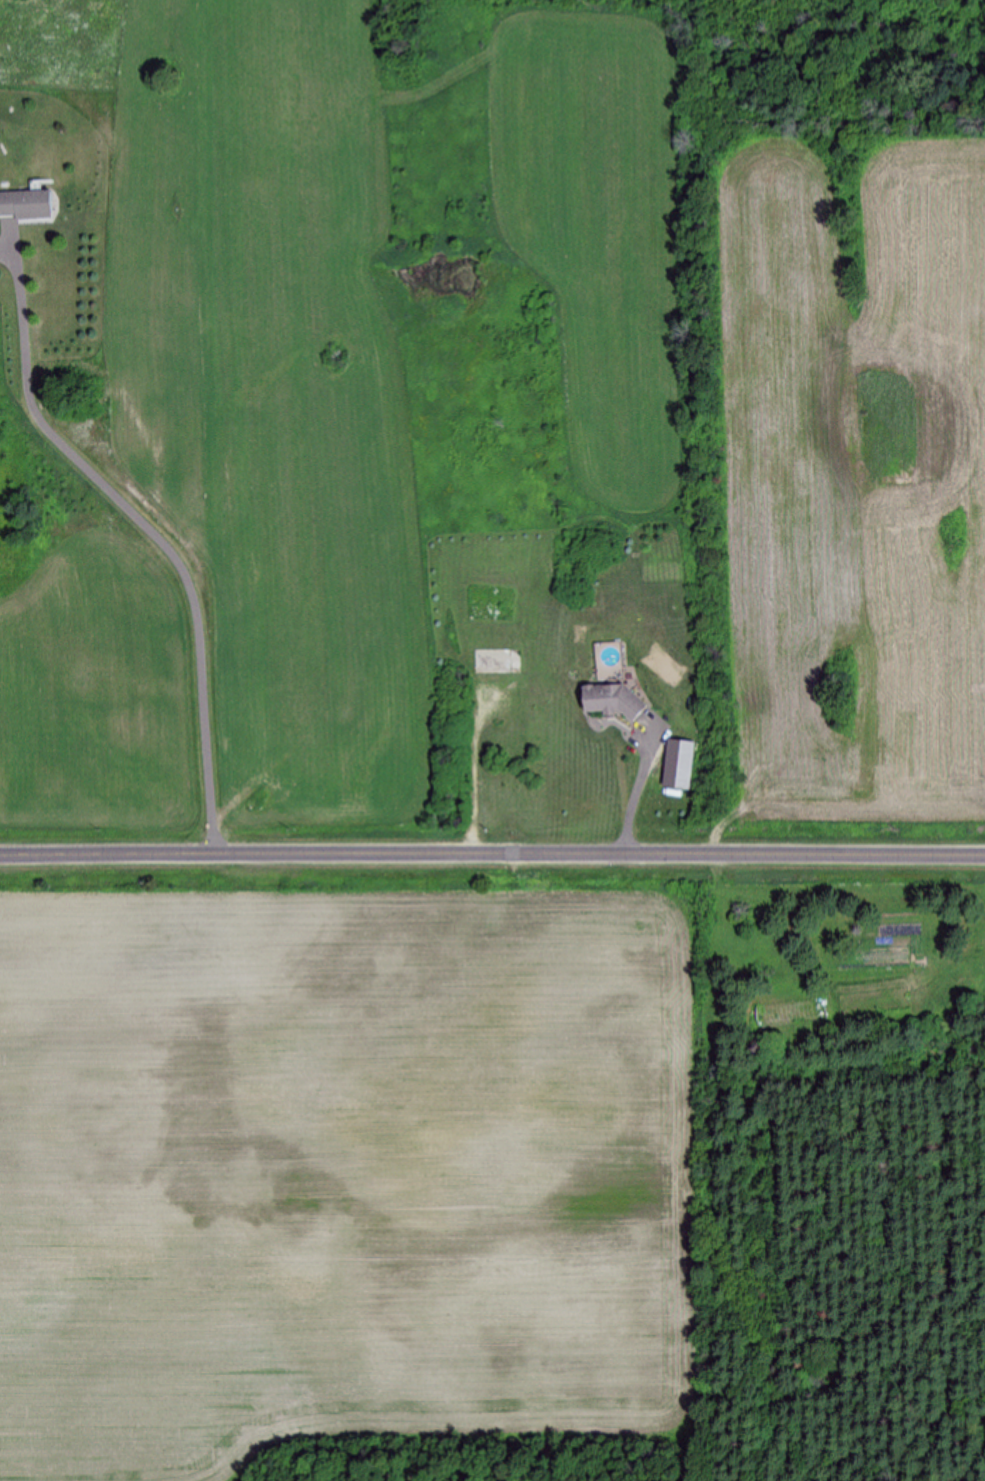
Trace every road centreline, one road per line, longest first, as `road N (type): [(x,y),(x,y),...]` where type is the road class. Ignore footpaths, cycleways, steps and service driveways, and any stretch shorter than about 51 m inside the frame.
road 1 (secondary): [(984,857),(0,858)]

